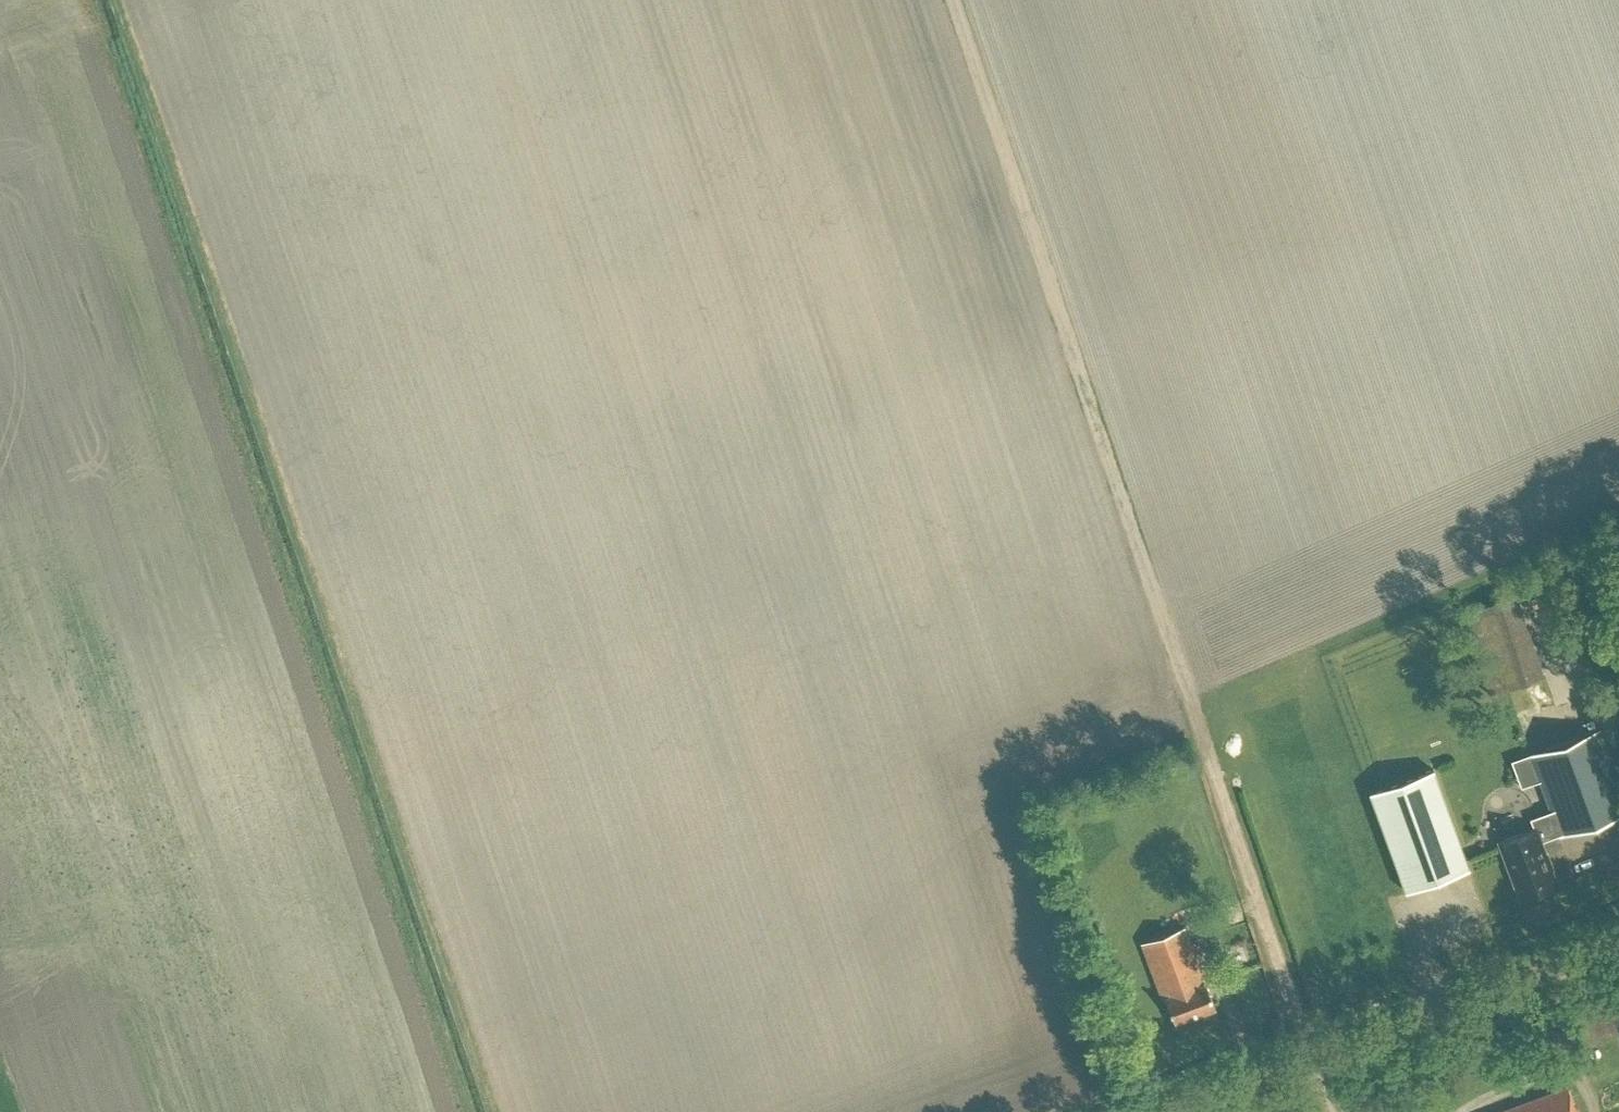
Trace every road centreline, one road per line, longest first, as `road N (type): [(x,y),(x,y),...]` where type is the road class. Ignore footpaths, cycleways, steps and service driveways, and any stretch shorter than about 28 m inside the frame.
road 1 (unclassified): [(1173,1111),(1618,945)]

